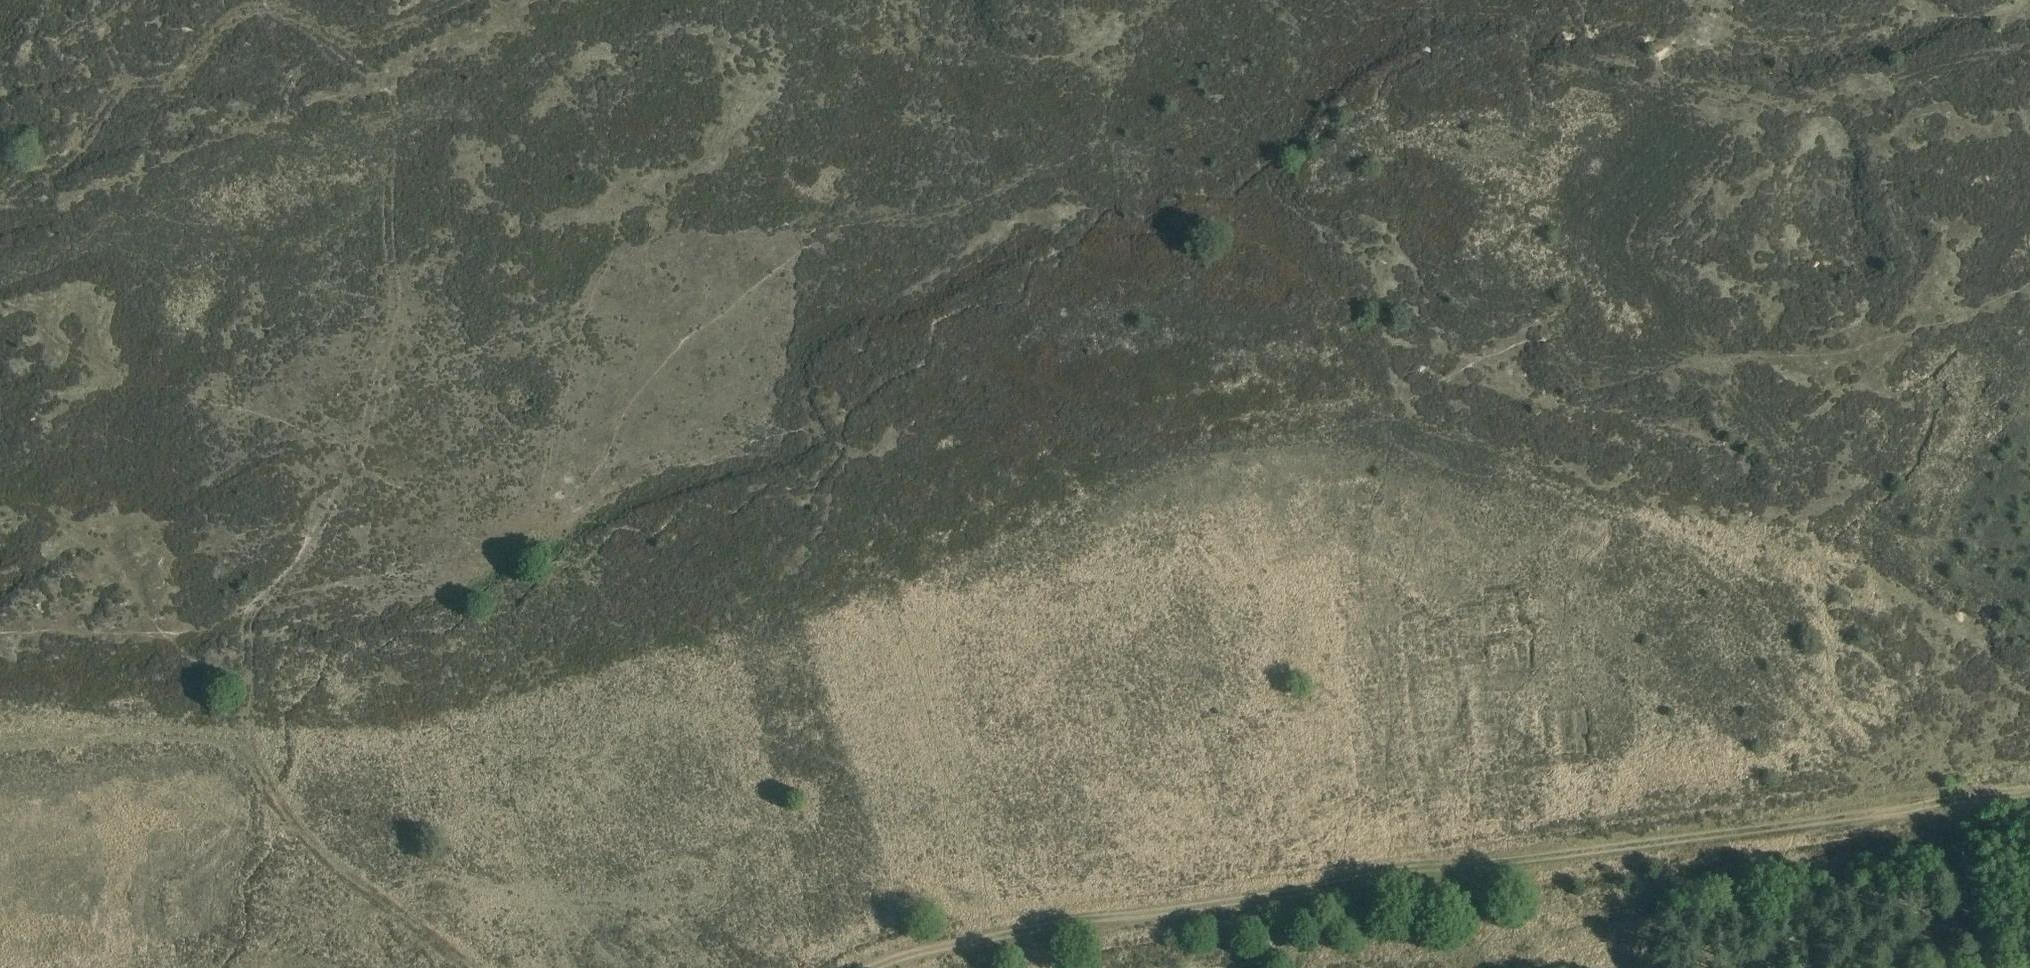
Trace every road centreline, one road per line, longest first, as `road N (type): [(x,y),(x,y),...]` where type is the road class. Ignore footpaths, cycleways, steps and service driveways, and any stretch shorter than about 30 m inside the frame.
road 1 (track): [(2029,797),(1037,925),(931,947),(873,967)]

